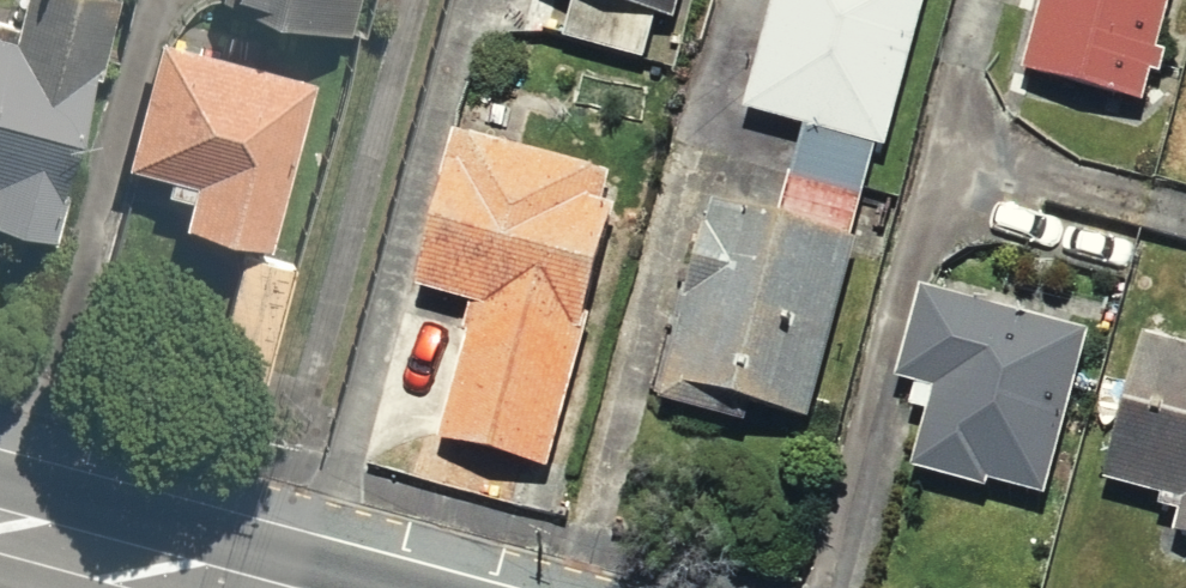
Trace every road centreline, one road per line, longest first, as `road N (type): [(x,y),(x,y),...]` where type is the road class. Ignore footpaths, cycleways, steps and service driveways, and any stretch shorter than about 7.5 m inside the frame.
road 1 (secondary): [(0,532),(206,587)]

